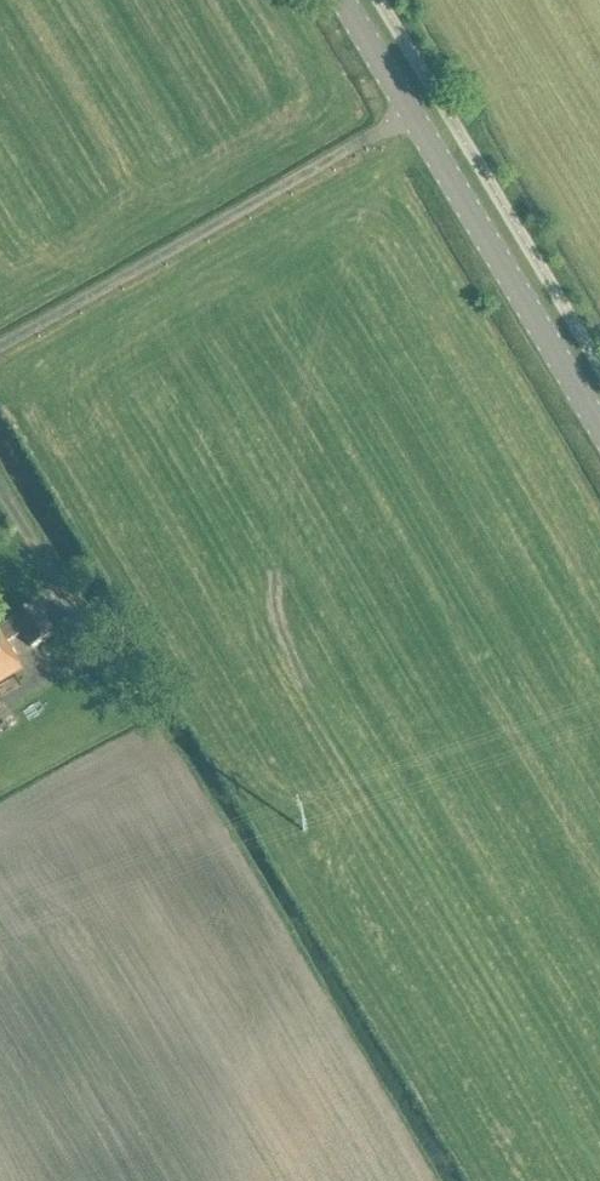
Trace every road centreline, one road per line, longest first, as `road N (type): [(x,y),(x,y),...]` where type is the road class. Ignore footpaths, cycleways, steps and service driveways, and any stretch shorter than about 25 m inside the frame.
road 1 (tertiary): [(599,438),(342,0)]

